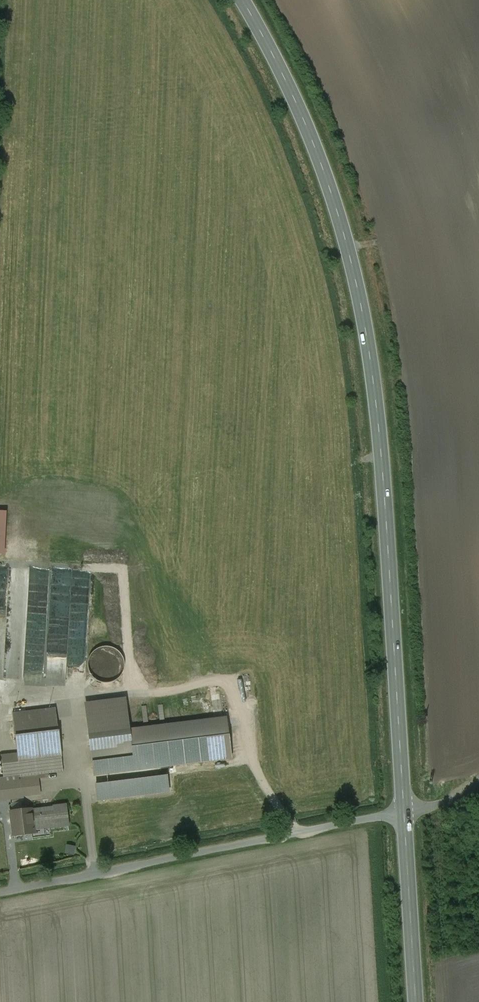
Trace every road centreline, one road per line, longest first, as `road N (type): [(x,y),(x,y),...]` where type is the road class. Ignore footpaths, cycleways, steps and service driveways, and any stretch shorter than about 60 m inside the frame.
road 1 (secondary): [(404,813),(381,450),(358,291),(302,118),(242,0)]
road 2 (unclassified): [(0,892),(404,813)]
road 3 (secondary): [(416,1001),(404,813)]

